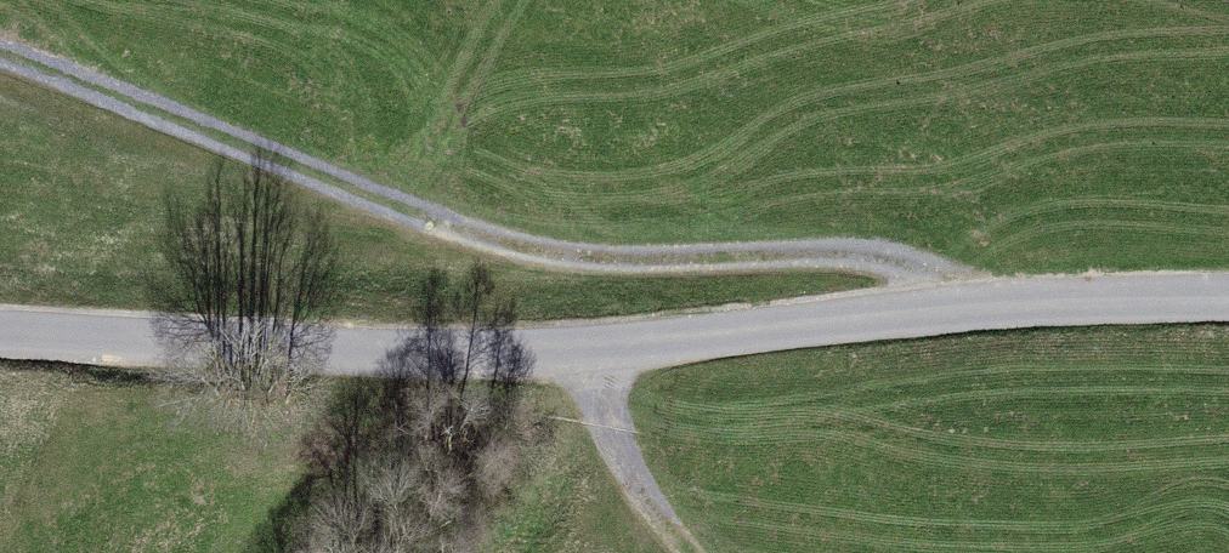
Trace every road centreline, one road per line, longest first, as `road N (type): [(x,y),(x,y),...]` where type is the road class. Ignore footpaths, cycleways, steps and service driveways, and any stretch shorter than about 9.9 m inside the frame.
road 1 (unclassified): [(0,329),(595,350),(1094,301),(1228,300)]
road 2 (track): [(0,62),(581,255),(835,263),(930,317)]

